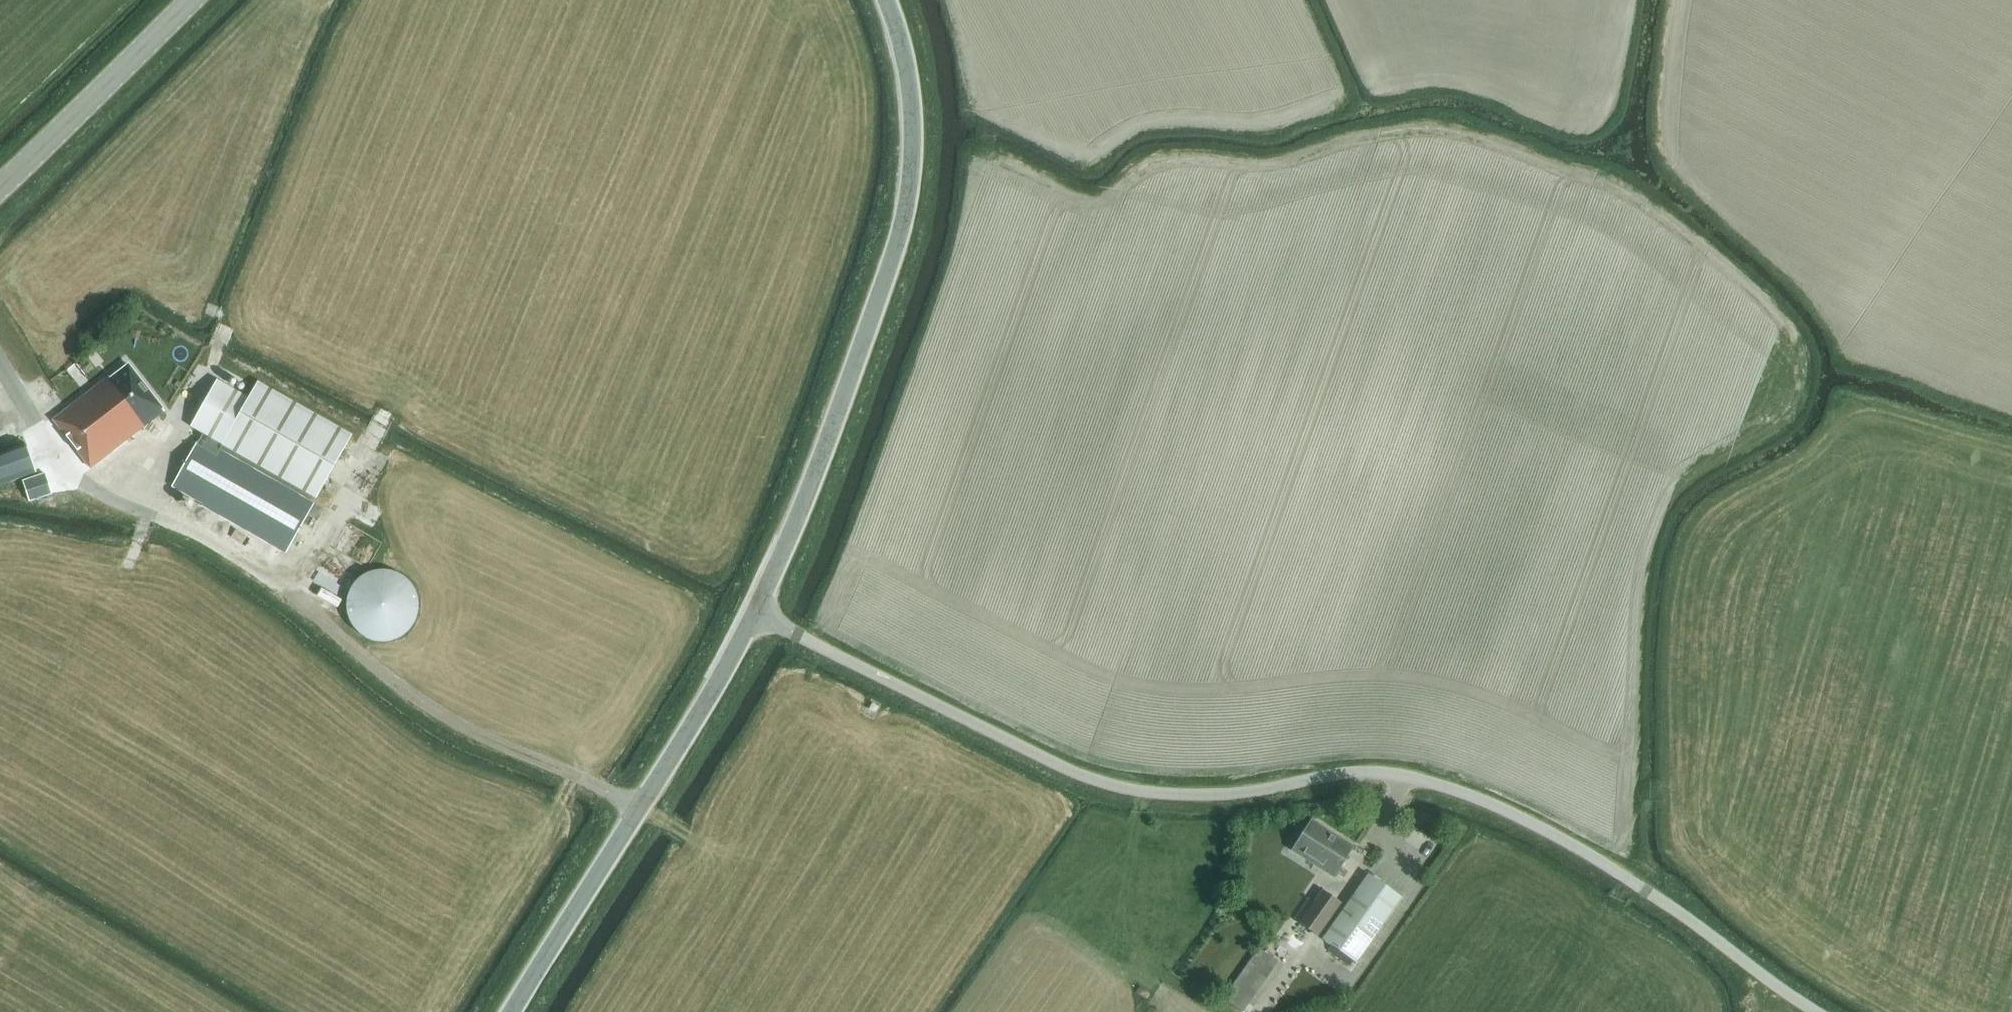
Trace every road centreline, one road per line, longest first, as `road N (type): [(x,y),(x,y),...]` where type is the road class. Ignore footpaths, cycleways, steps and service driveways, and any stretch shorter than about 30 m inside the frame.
road 1 (unclassified): [(1817,1011),(1607,862),(1461,790),(1376,770),(1200,793),(1112,783),(755,612)]
road 2 (tertiary): [(755,612),(809,488),(907,205),(912,113),(887,0)]
road 3 (tertiary): [(511,1011),(755,612)]
road 4 (track): [(279,584),(348,646),(455,724),(639,807)]
road 5 (secondary): [(190,0),(0,186)]

